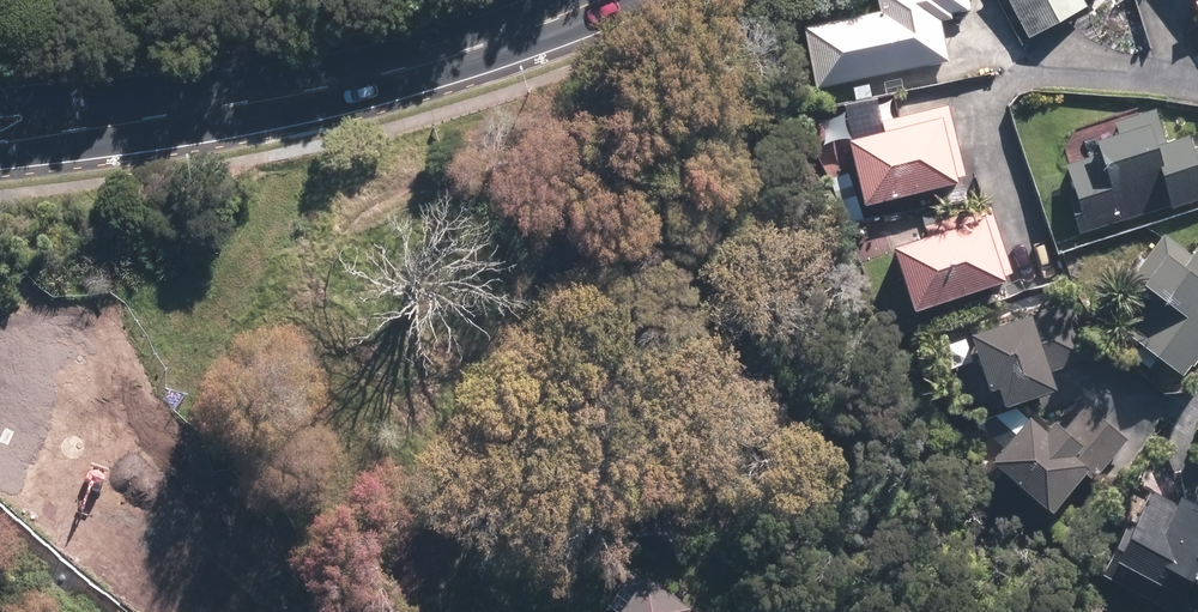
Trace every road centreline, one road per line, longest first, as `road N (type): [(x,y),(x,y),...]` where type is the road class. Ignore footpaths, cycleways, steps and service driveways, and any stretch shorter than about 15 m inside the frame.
road 1 (secondary): [(577,0),(457,50),(150,113)]
road 2 (secondary): [(150,113),(37,153),(0,156)]
road 3 (secondary): [(0,101),(150,113)]

